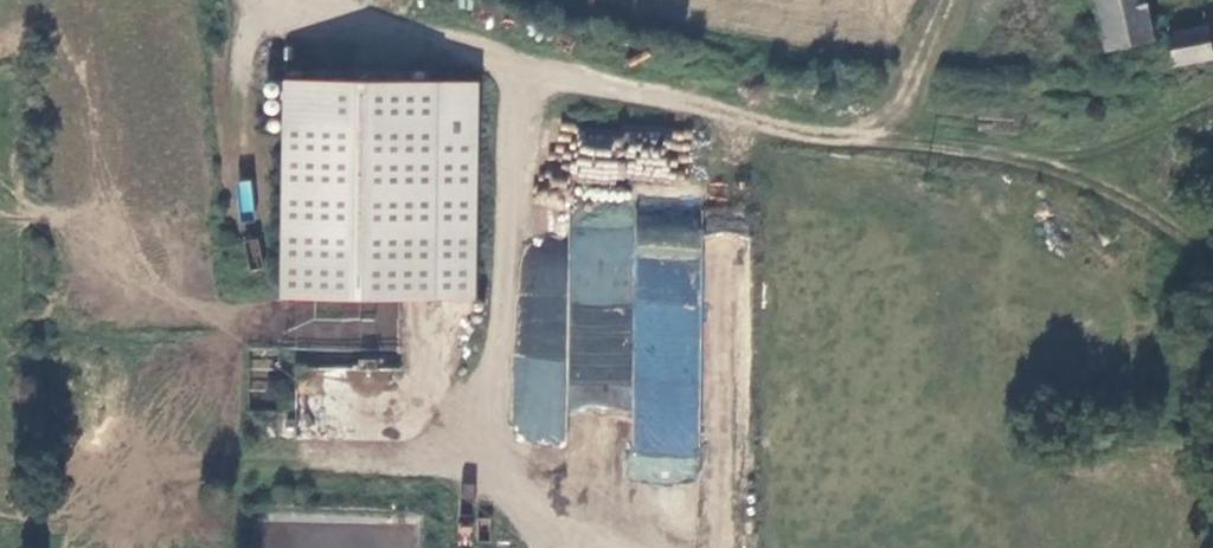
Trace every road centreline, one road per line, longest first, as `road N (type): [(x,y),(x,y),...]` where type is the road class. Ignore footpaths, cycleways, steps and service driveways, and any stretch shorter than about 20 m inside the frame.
road 1 (track): [(308,0),(587,78),(1057,172),(1212,255)]
road 2 (track): [(527,63),(488,436),(539,524),(592,547)]
road 3 (track): [(848,133),(893,91),(941,0)]

